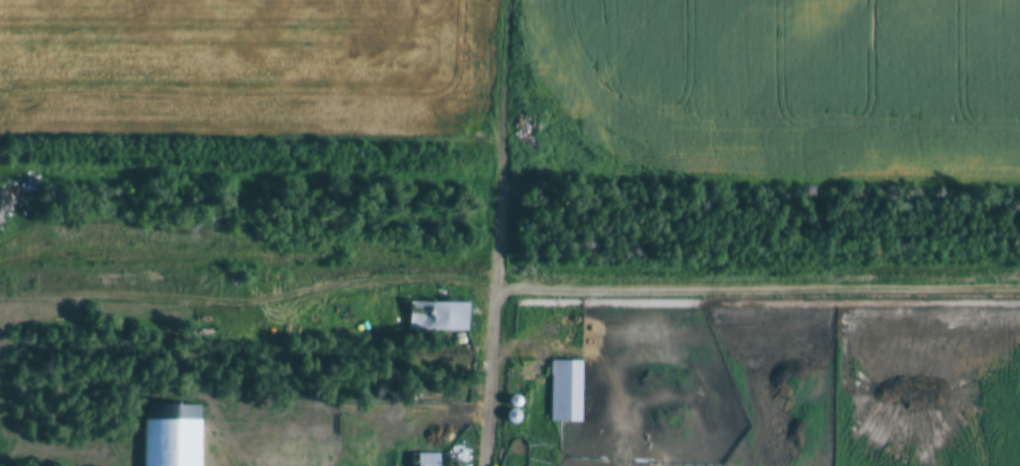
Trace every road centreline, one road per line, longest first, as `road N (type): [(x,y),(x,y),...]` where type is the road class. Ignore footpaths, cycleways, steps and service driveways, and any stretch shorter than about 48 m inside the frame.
road 1 (track): [(29,297),(497,294)]
road 2 (track): [(510,0),(497,294)]

